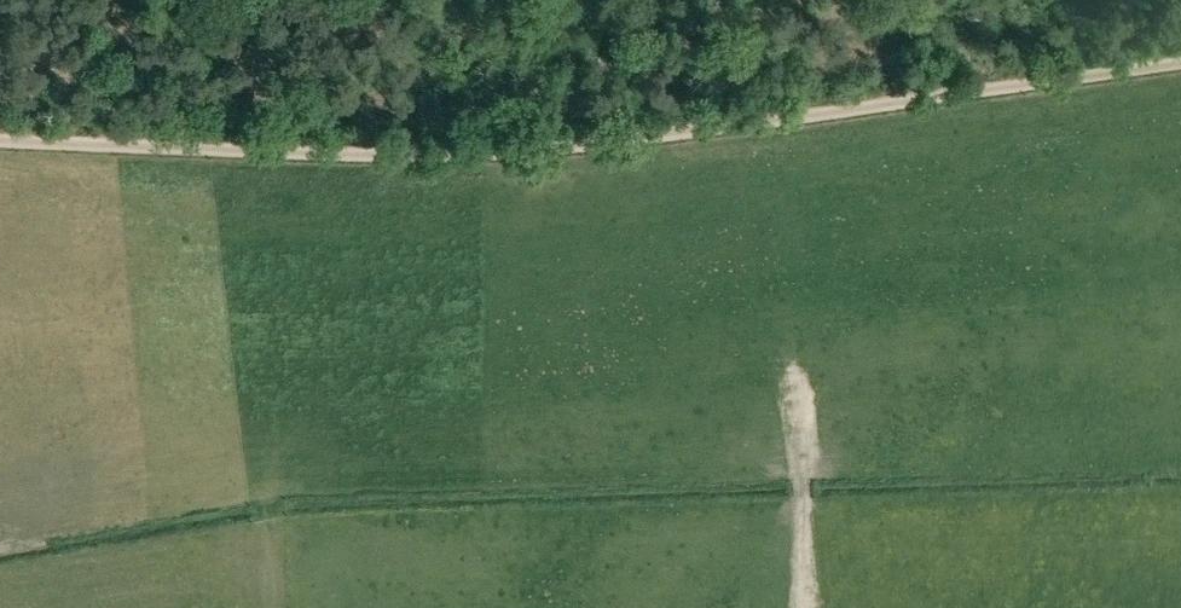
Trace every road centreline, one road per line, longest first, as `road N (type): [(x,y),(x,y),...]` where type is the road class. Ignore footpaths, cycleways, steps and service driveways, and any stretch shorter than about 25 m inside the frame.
road 1 (track): [(1180,62),(550,153),(352,154),(0,140)]

